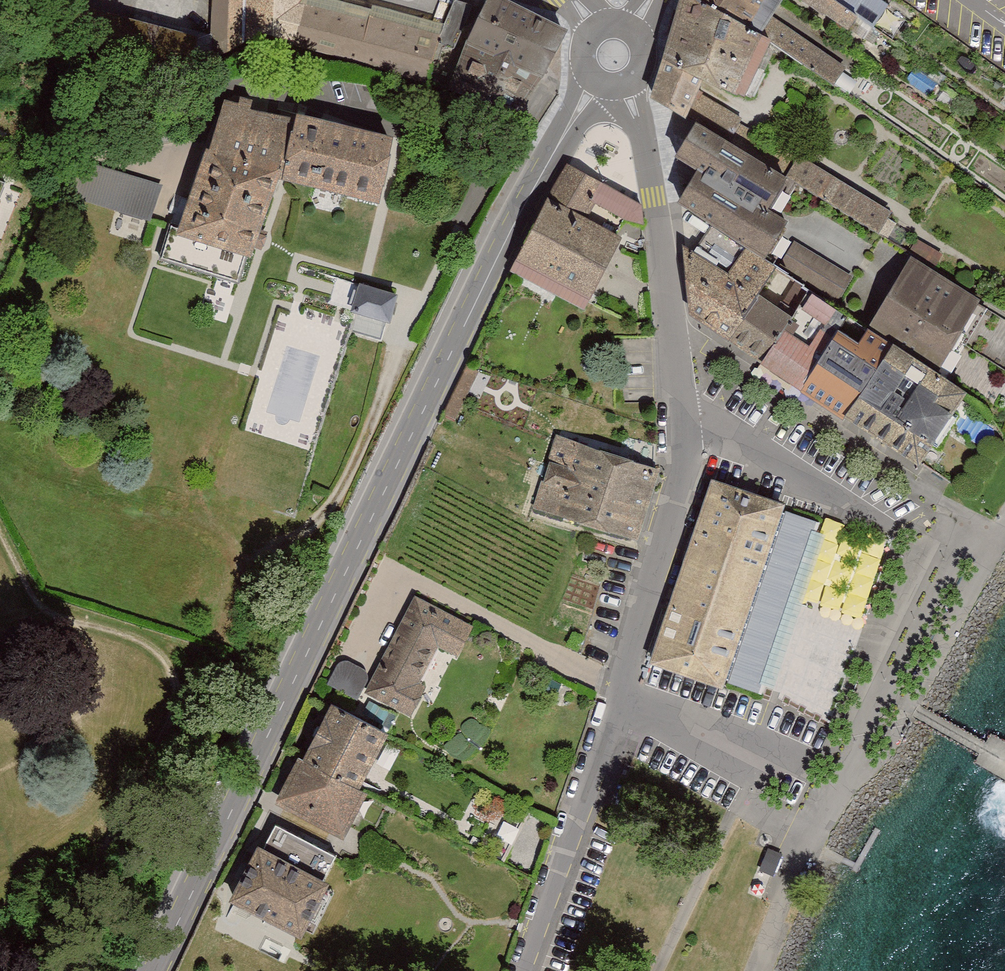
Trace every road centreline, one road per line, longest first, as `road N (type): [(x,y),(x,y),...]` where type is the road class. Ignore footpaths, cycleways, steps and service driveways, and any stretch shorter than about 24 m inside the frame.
road 1 (primary): [(156,970),(399,456),(555,147)]
road 2 (residential): [(687,426),(643,135),(623,86)]
road 3 (residential): [(620,708),(685,476),(687,426)]
road 4 (residential): [(620,708),(524,970)]
road 5 (residential): [(879,524),(723,431),(687,426)]

